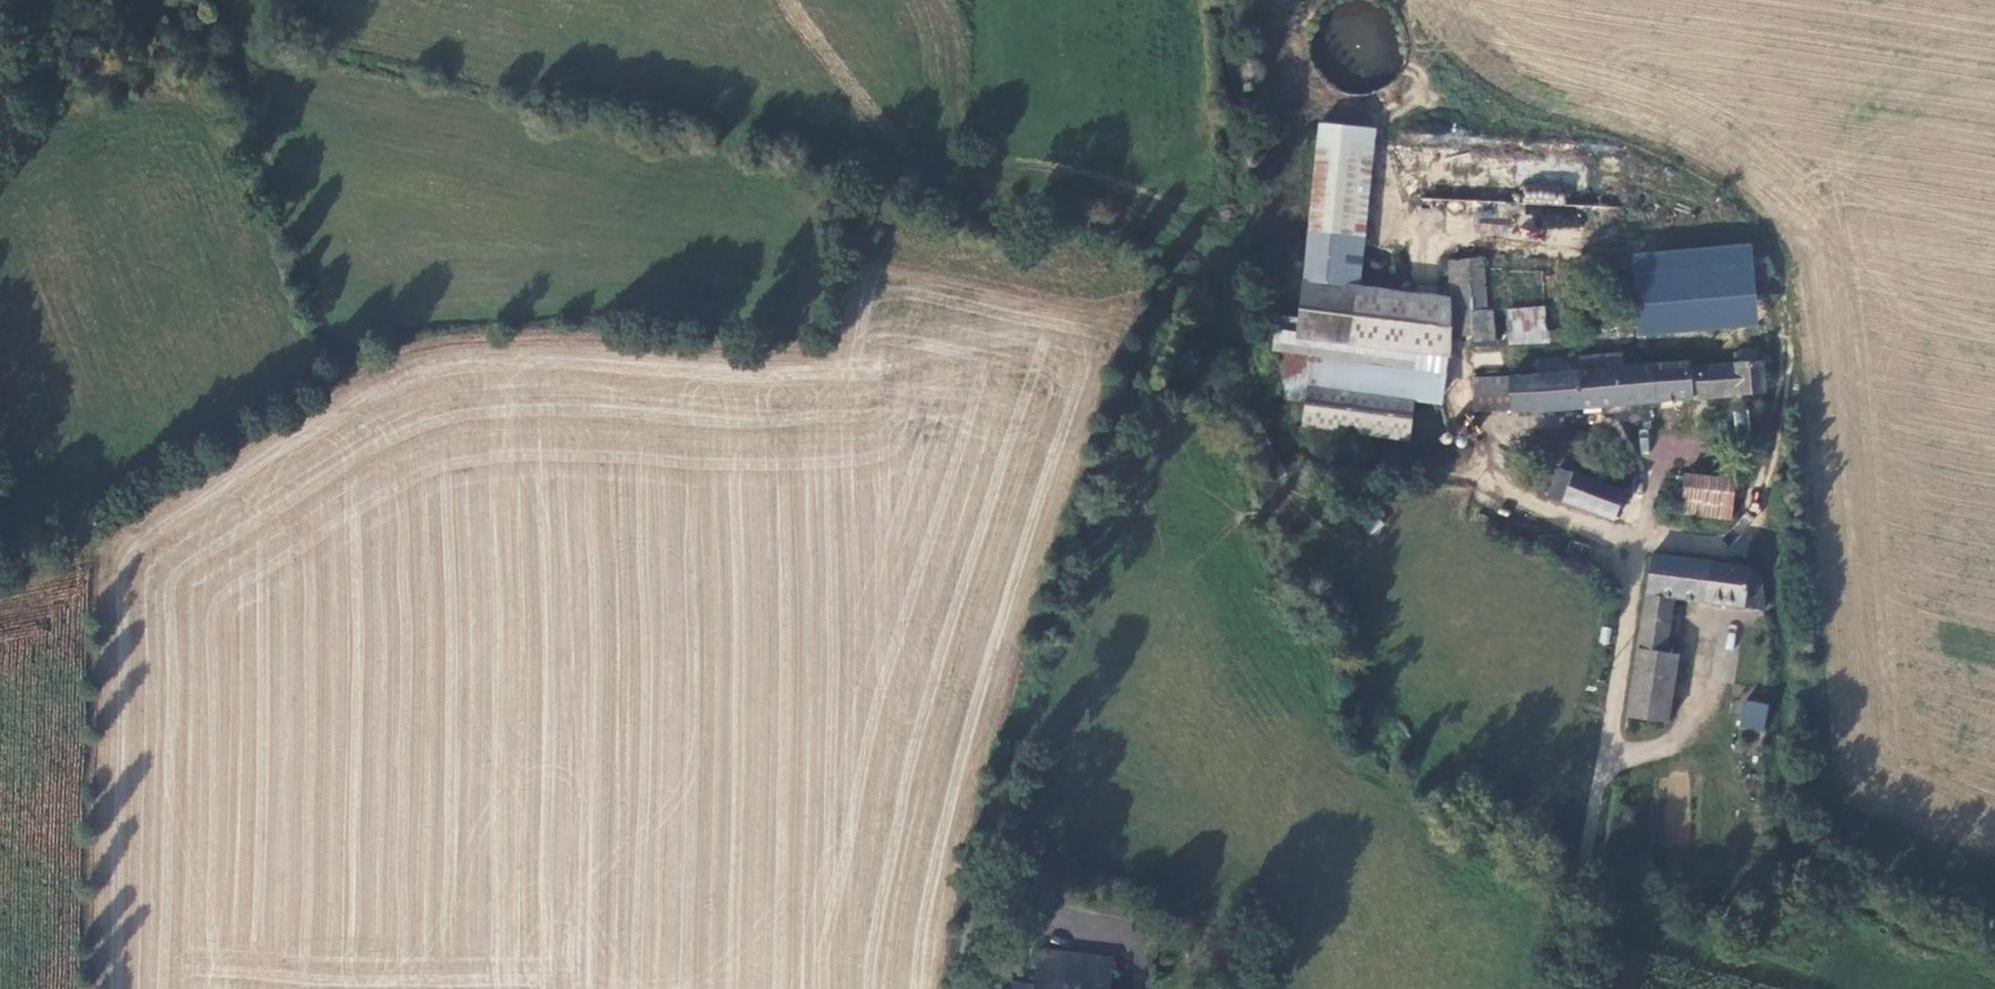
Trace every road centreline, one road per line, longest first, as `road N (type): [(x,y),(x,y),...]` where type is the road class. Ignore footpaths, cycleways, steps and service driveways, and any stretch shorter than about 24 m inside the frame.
road 1 (track): [(985,165),(1126,205),(1214,257),(1280,429),(1303,455),(1350,468),(1483,476),(1514,503),(1601,540),(1721,547),(1751,532),(1787,344),(1782,294),(1766,254),(1745,238),(1451,242)]
road 2 (unclassified): [(1645,546),(1563,988)]

